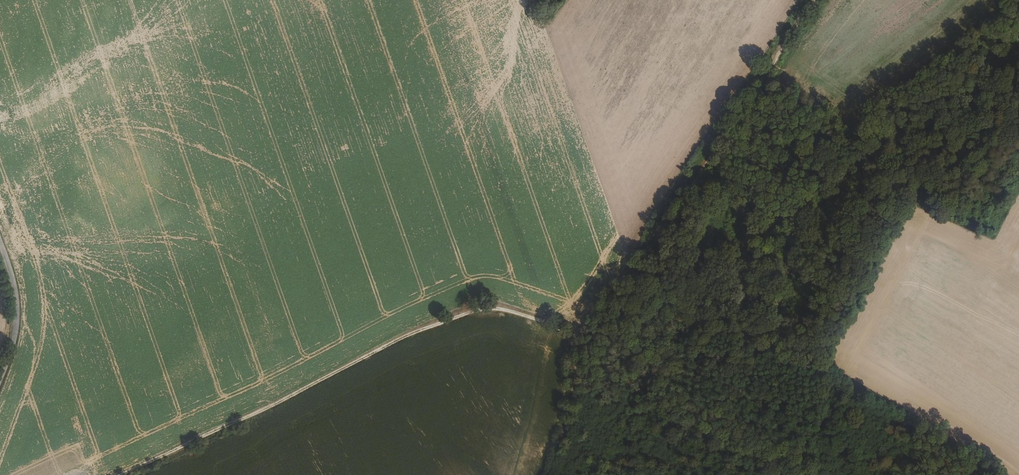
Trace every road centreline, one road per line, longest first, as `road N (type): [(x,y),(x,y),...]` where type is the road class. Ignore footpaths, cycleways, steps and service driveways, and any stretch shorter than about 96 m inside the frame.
road 1 (track): [(125,474),(401,339),(500,309),(576,335),(578,361),(554,474)]
road 2 (track): [(576,335),(820,0)]
road 3 (unclassified): [(0,382),(17,317),(0,243)]

